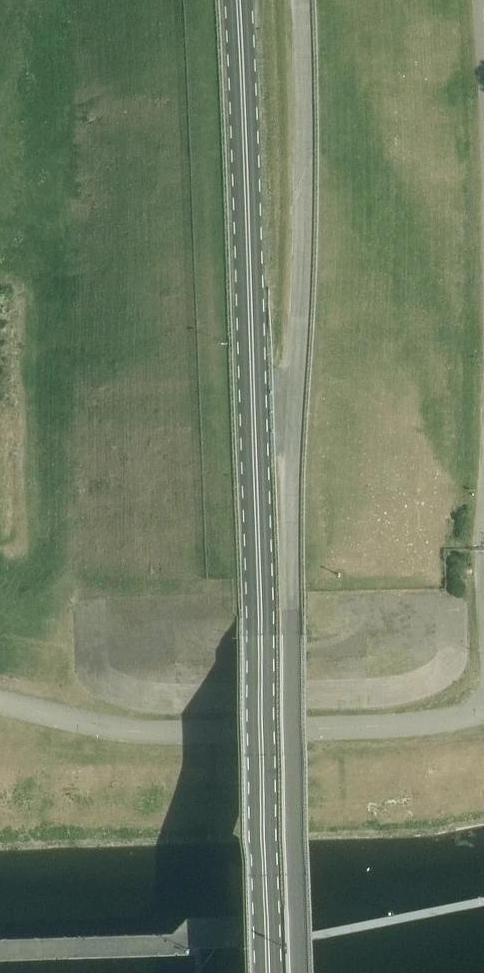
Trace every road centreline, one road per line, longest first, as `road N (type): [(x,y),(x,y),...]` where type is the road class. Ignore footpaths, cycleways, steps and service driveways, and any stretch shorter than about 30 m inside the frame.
road 1 (primary): [(272,972),(237,0)]
road 2 (unclassified): [(303,972),(290,520),(304,204),(301,0)]

